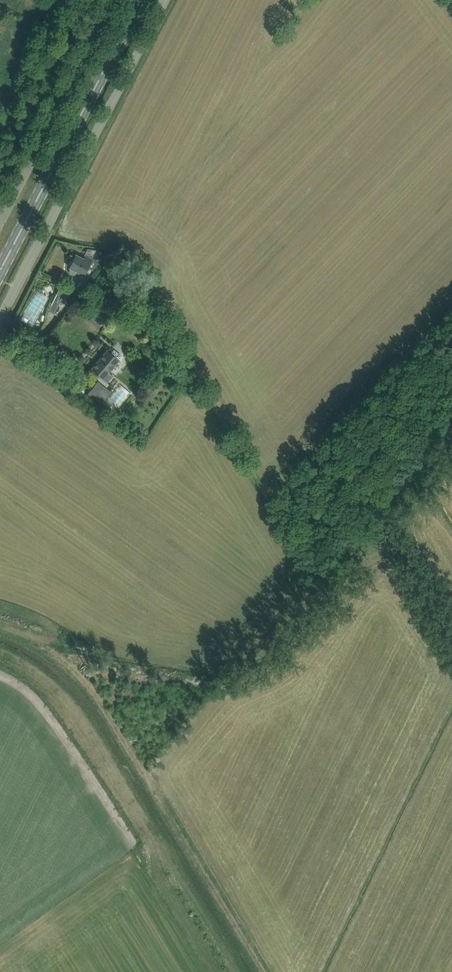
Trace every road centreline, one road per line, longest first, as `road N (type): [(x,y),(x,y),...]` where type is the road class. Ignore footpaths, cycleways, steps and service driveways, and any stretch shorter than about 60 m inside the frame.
road 1 (unclassified): [(0,317),(167,0)]
road 2 (primary): [(0,274),(138,0)]
road 3 (unclassified): [(0,221),(115,0)]

